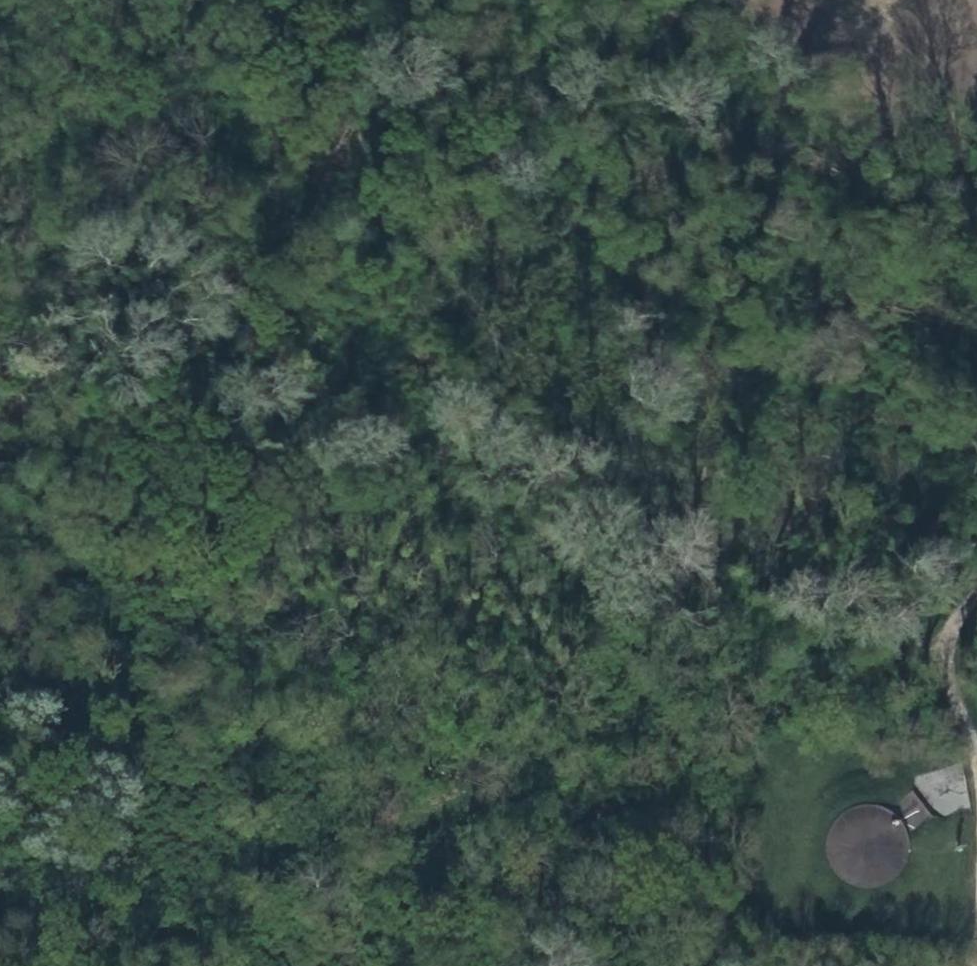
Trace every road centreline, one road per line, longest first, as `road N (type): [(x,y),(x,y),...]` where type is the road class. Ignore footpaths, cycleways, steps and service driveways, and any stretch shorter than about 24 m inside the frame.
road 1 (track): [(738,655),(908,644),(976,774)]

